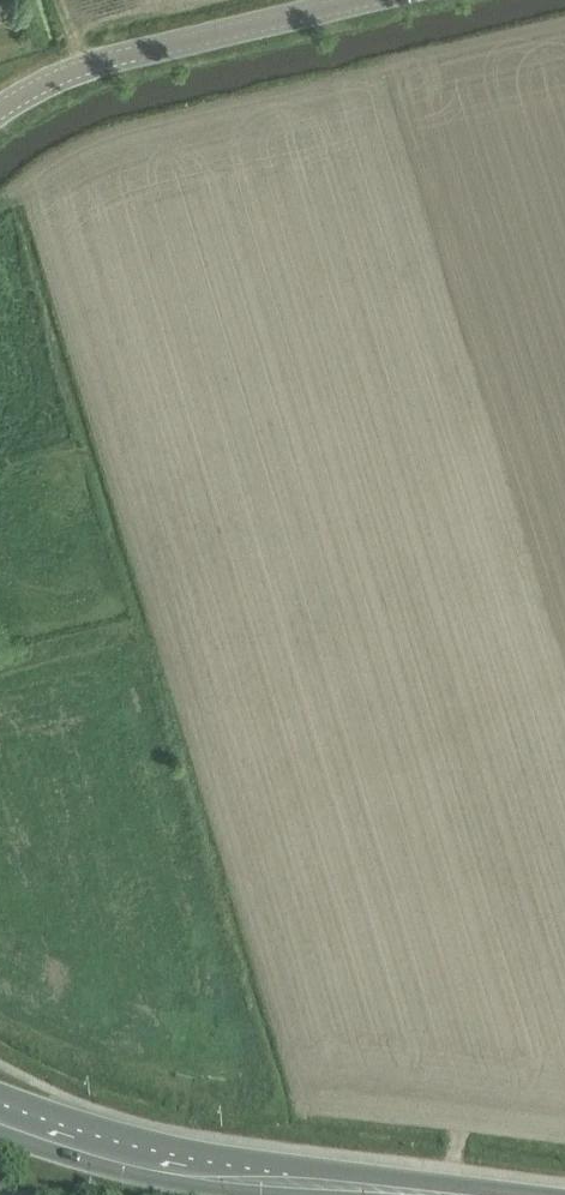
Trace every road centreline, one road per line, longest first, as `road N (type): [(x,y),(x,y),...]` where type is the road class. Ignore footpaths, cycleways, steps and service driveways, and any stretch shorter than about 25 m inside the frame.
road 1 (secondary): [(0,1113),(151,1158),(441,1194)]
road 2 (unclassified): [(0,110),(106,60),(363,0)]

